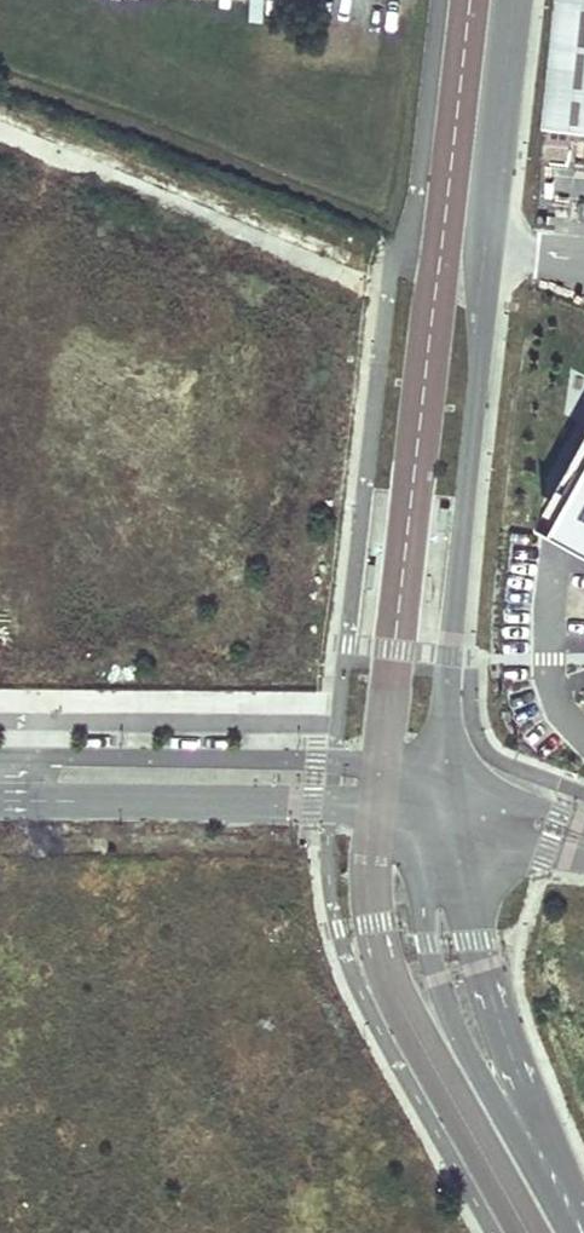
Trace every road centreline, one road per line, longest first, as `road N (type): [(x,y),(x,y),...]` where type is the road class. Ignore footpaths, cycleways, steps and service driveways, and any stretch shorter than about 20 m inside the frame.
road 1 (secondary): [(440,797),(514,0)]
road 2 (secondary): [(580,1232),(452,943),(440,797)]
road 3 (residential): [(440,797),(380,769),(332,763),(0,759)]
road 4 (residential): [(0,801),(376,806),(440,797)]
road 5 (unclassified): [(440,797),(583,844)]

